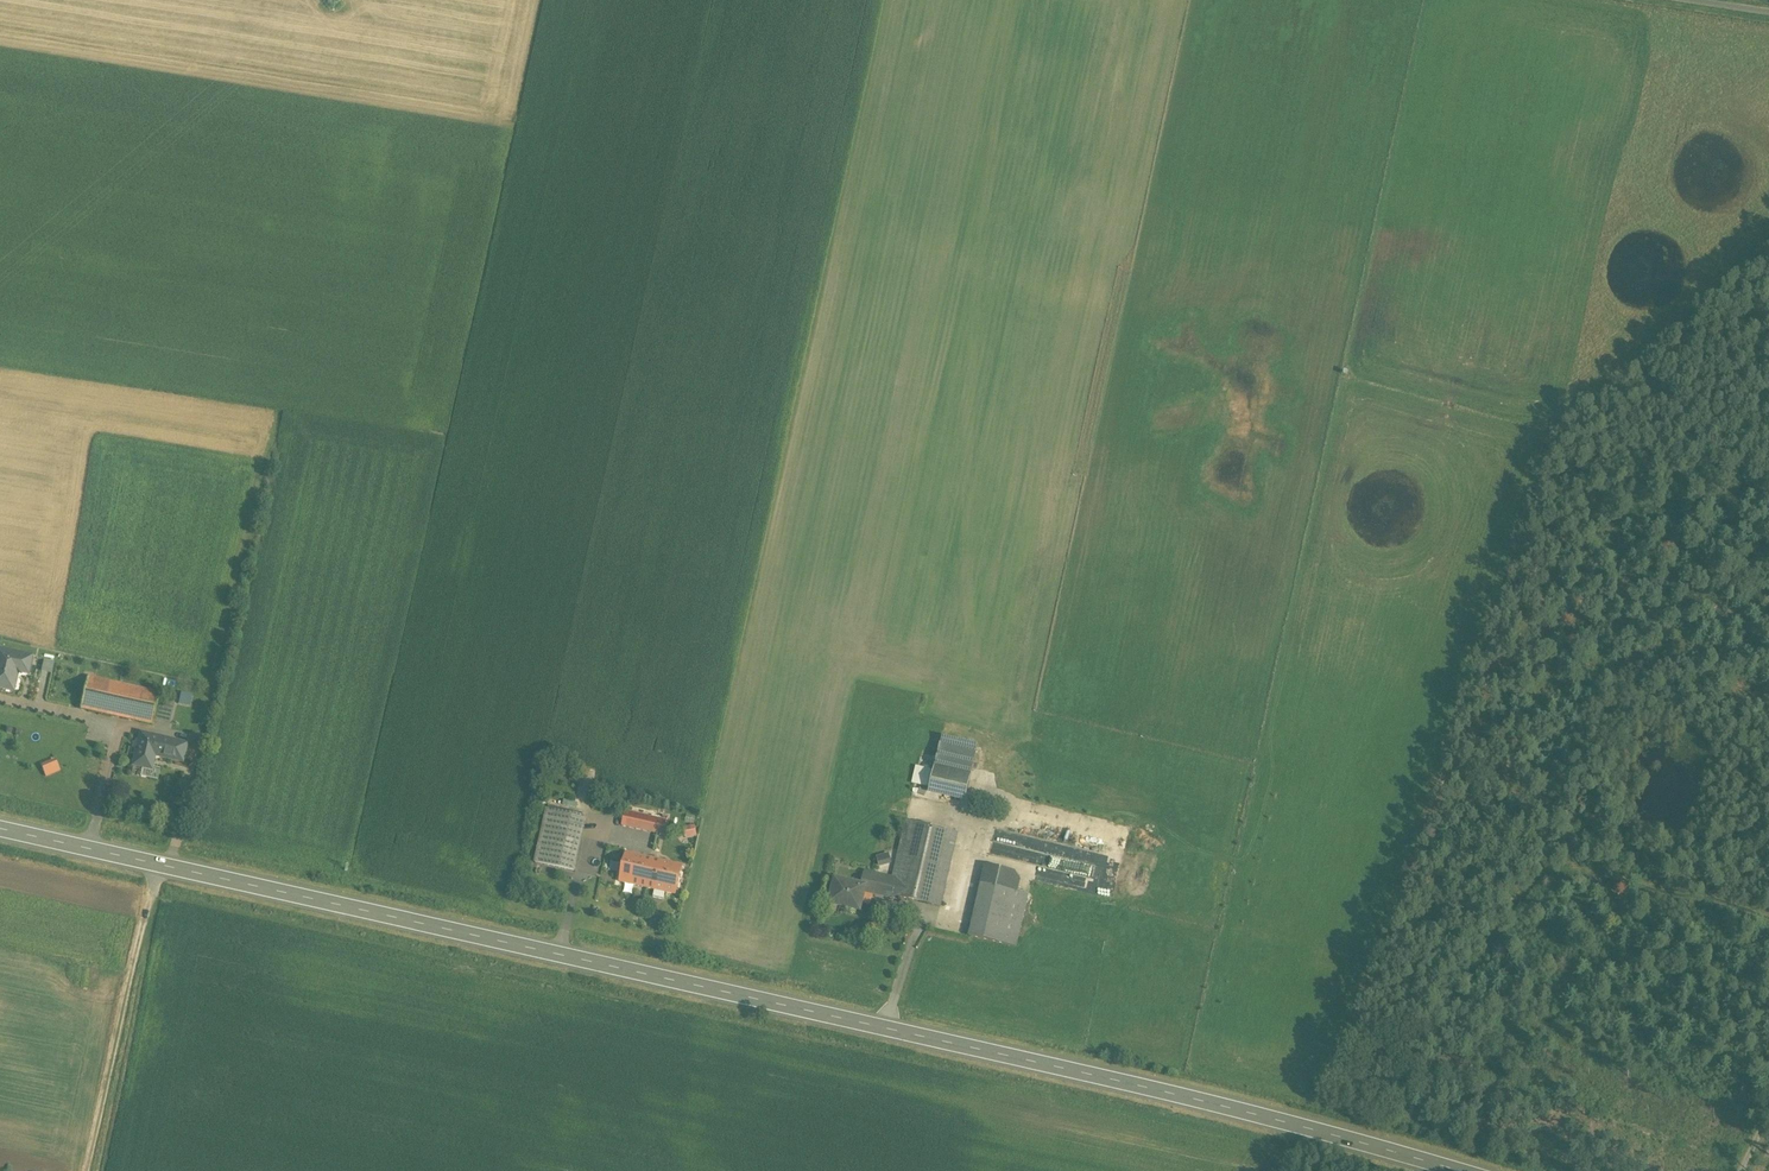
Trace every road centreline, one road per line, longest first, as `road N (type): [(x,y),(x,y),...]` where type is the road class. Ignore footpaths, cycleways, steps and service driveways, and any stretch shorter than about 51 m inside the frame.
road 1 (secondary): [(0,830),(1226,1108),(1456,1170)]

